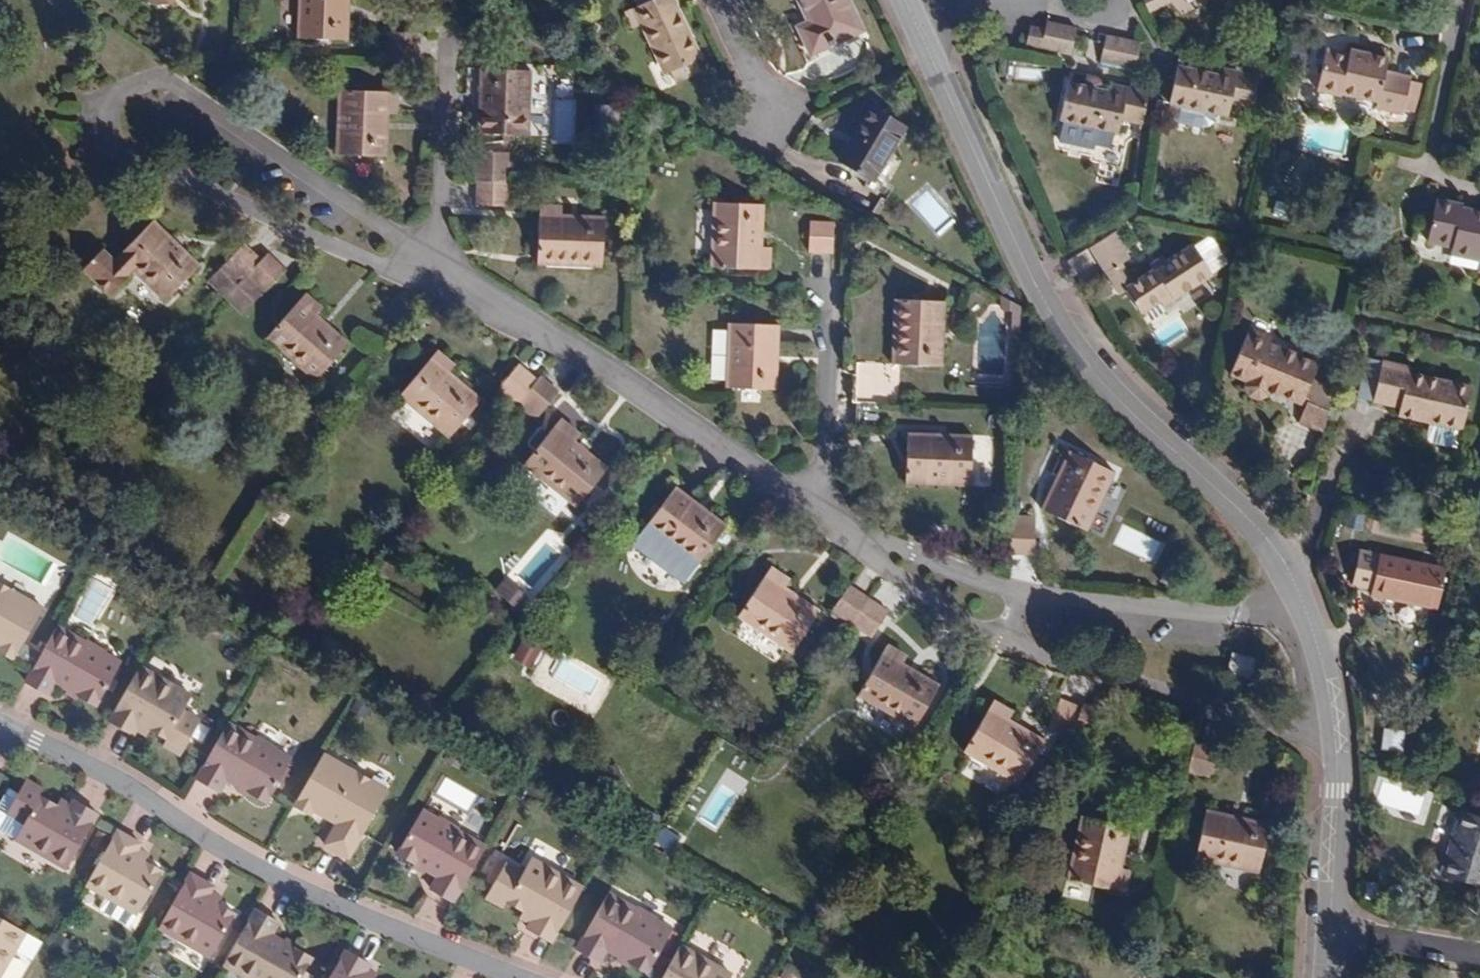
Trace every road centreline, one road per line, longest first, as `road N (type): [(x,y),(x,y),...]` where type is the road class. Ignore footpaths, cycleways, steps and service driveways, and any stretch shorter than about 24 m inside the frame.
road 1 (residential): [(1310,619),(1241,514),(1106,381),(1071,334),(913,23)]
road 2 (residential): [(2,730),(112,780),(284,885),(518,977)]
road 3 (residential): [(437,278),(145,80),(82,128)]
road 4 (residential): [(437,278),(797,504)]
road 5 (residential): [(82,128),(437,278)]
road 6 (residential): [(999,641),(1344,749)]
road 7 (residential): [(1310,619),(1016,595)]
road 8 (residential): [(437,278),(441,50)]
road 9 (residential): [(797,504),(819,464),(825,286)]
road 10 (residential): [(1332,941),(1344,749)]
road 11 (residential): [(848,541),(999,641)]
road 12 (residential): [(1016,595),(848,541)]
road 13 (residential): [(1332,941),(1479,961)]
road 14 (residential): [(1466,0),(1436,133)]
road 15 (residential): [(1344,749),(1310,619)]
road 16 (residential): [(913,23),(1045,4)]
road 17 (residential): [(717,0),(773,117)]

